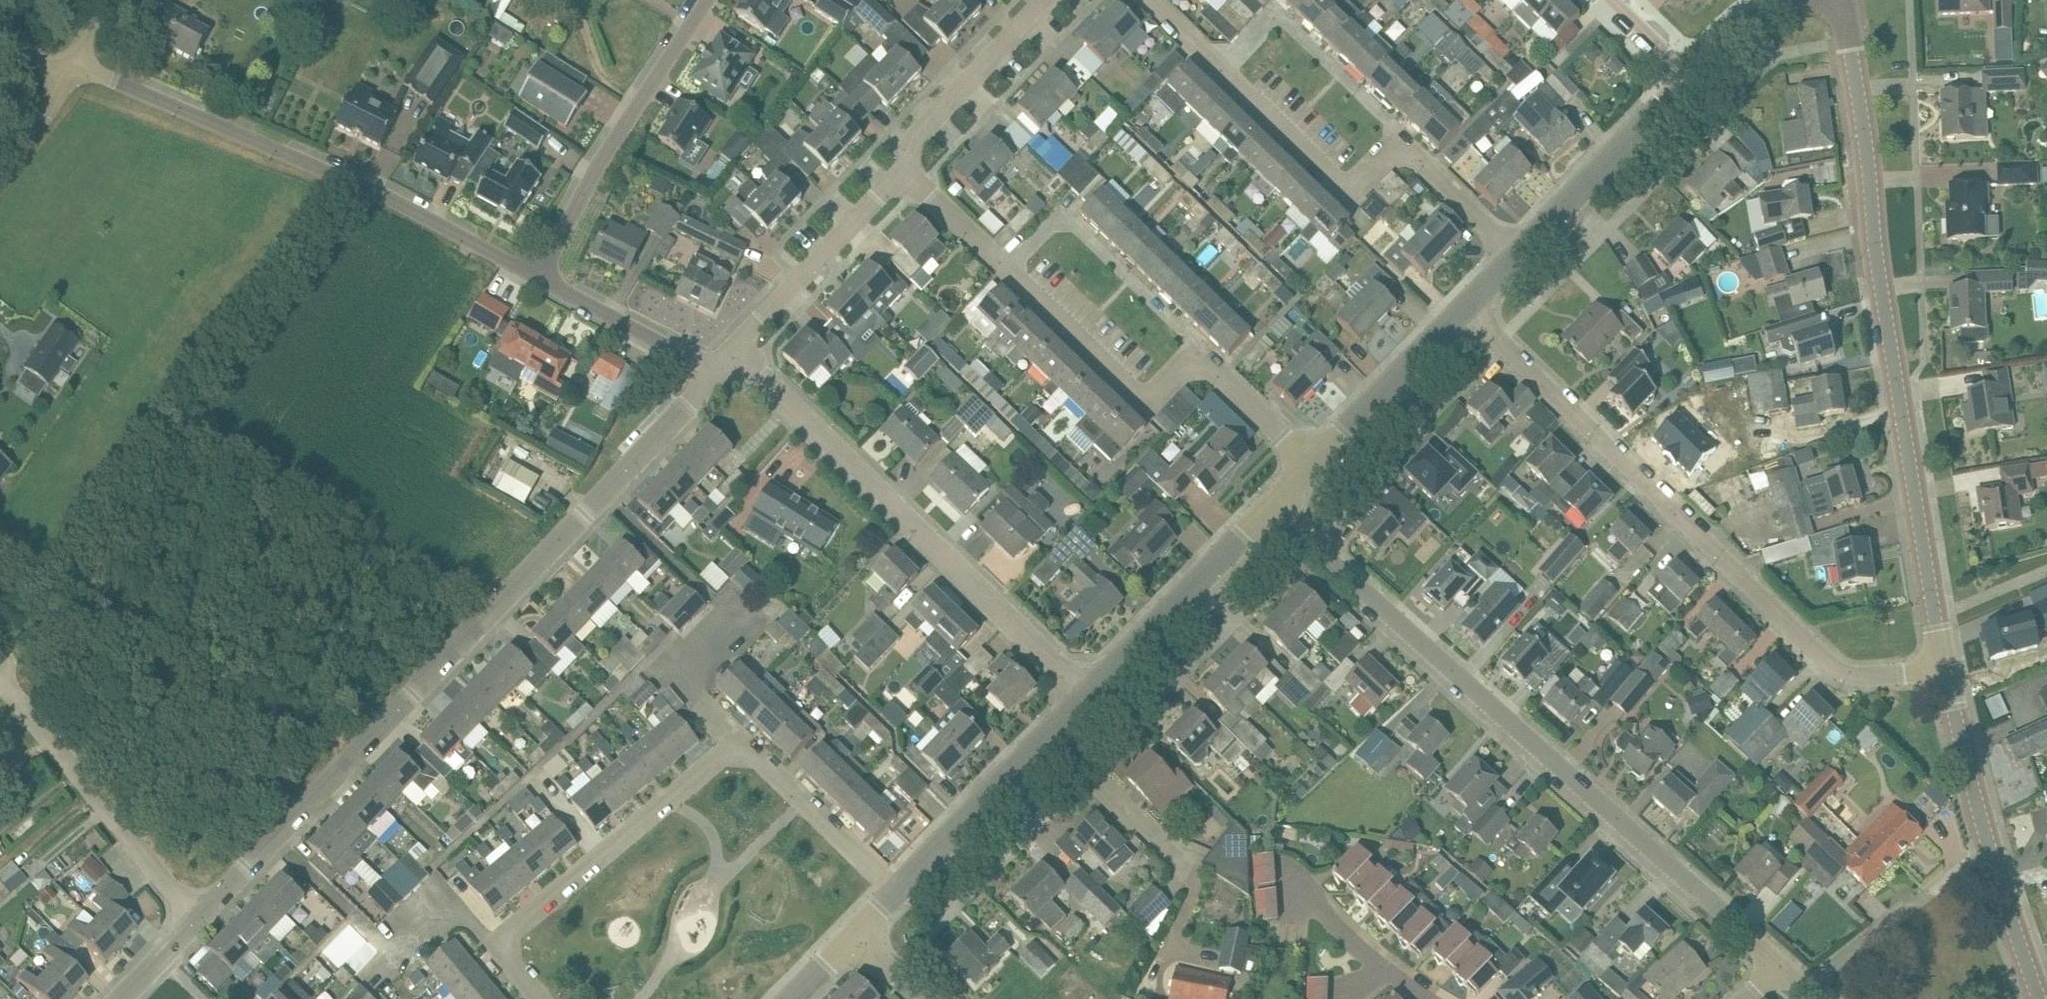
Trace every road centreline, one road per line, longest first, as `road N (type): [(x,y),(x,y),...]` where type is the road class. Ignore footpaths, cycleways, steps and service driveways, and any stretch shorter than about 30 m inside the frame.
road 1 (residential): [(195,922),(713,371)]
road 2 (residential): [(1947,672),(1840,0)]
road 3 (residential): [(1783,966),(1280,509)]
road 4 (residential): [(1947,672),(1826,671),(1467,312)]
road 5 (residential): [(1316,473),(1196,354),(1150,408),(903,180)]
road 6 (residential): [(536,281),(321,168),(71,71)]
road 7 (residential): [(1099,701),(737,348)]
road 8 (residential): [(1520,263),(1399,149),(1367,184),(1334,175),(1154,0)]
road 9 (residential): [(536,281),(707,0)]
road 10 (residential): [(507,956),(516,927),(737,745)]
road 11 (residential): [(0,679),(195,922)]
road 12 (residential): [(1170,959),(1192,892),(1185,862),(1058,742)]
road 13 (residential): [(1099,701),(1280,509)]
road 14 (residential): [(1520,263),(1692,70)]
road 15 (residential): [(737,348),(903,180)]
road 16 (residential): [(903,180),(915,133),(1047,0)]
road 17 (residential): [(737,745),(909,898)]
road 18 (residential): [(1316,473),(1467,312)]
road 19 (residential): [(909,898),(1058,742)]
road 20 (residential): [(1805,986),(1971,860)]
road 21 (residential): [(713,371),(536,281)]
road 22 (residential): [(1987,846),(1947,672)]
road 23 (unclassified): [(728,617),(678,661),(677,676),(737,745)]
road 24 (unclassified): [(388,949),(450,895),(507,956)]
road 25 (unclassified): [(2042,998),(1987,846)]
road 26 (unclassified): [(0,180),(71,71)]
road 27 (residential): [(1384,969),(1292,893)]

